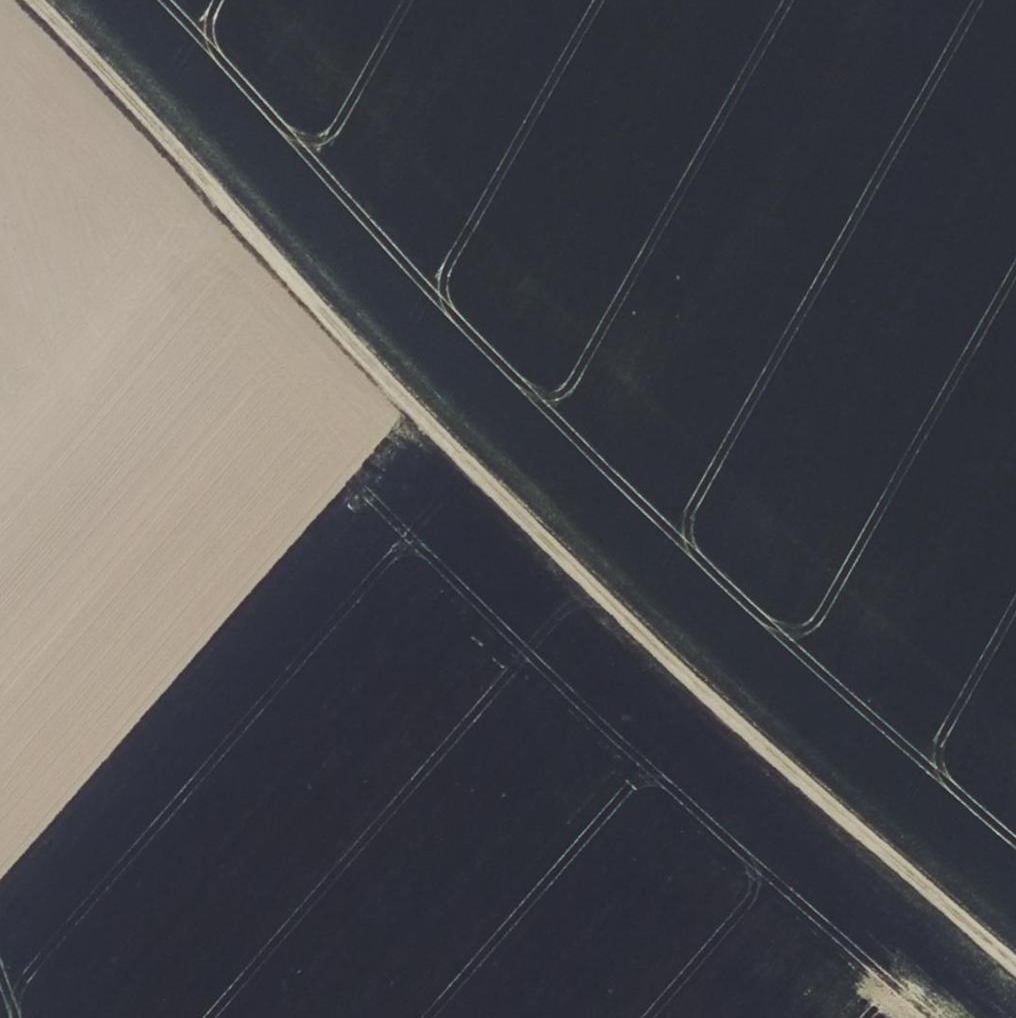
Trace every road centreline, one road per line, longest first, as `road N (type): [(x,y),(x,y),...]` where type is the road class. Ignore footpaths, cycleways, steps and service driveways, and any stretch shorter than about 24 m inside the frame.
road 1 (track): [(35,0),(417,416),(684,677),(1015,974)]

